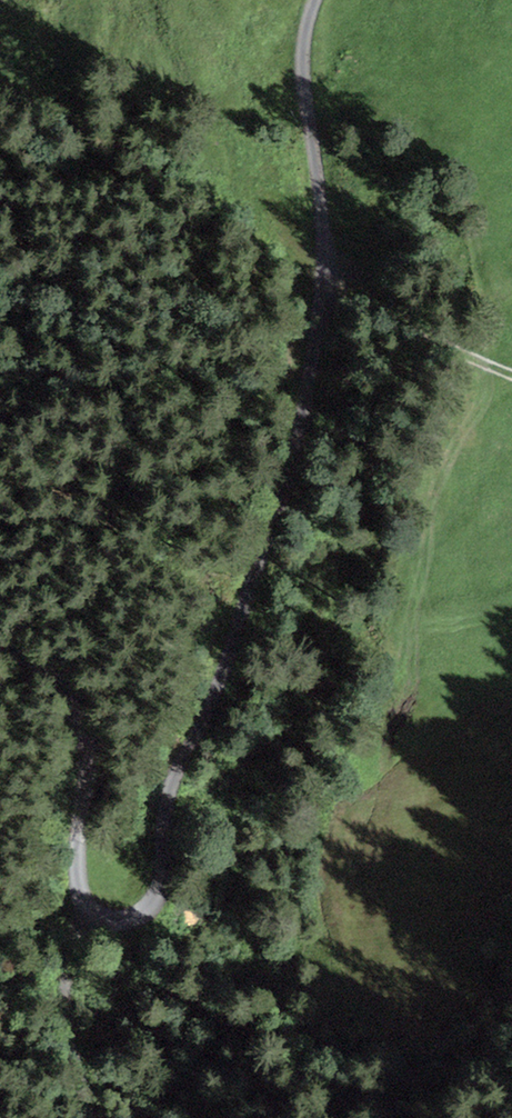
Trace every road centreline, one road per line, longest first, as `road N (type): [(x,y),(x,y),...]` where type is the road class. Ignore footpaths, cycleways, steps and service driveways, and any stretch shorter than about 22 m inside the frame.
road 1 (track): [(315,0),(301,57),(322,226),(317,329),(291,442),(214,682),(168,787),(155,906),(136,926),(108,931)]
road 2 (track): [(108,931),(85,920),(78,906),(81,769),(72,687),(59,664),(0,623)]
road 3 (track): [(511,381),(321,296)]
road 4 (track): [(96,1117),(88,1043),(108,931)]

